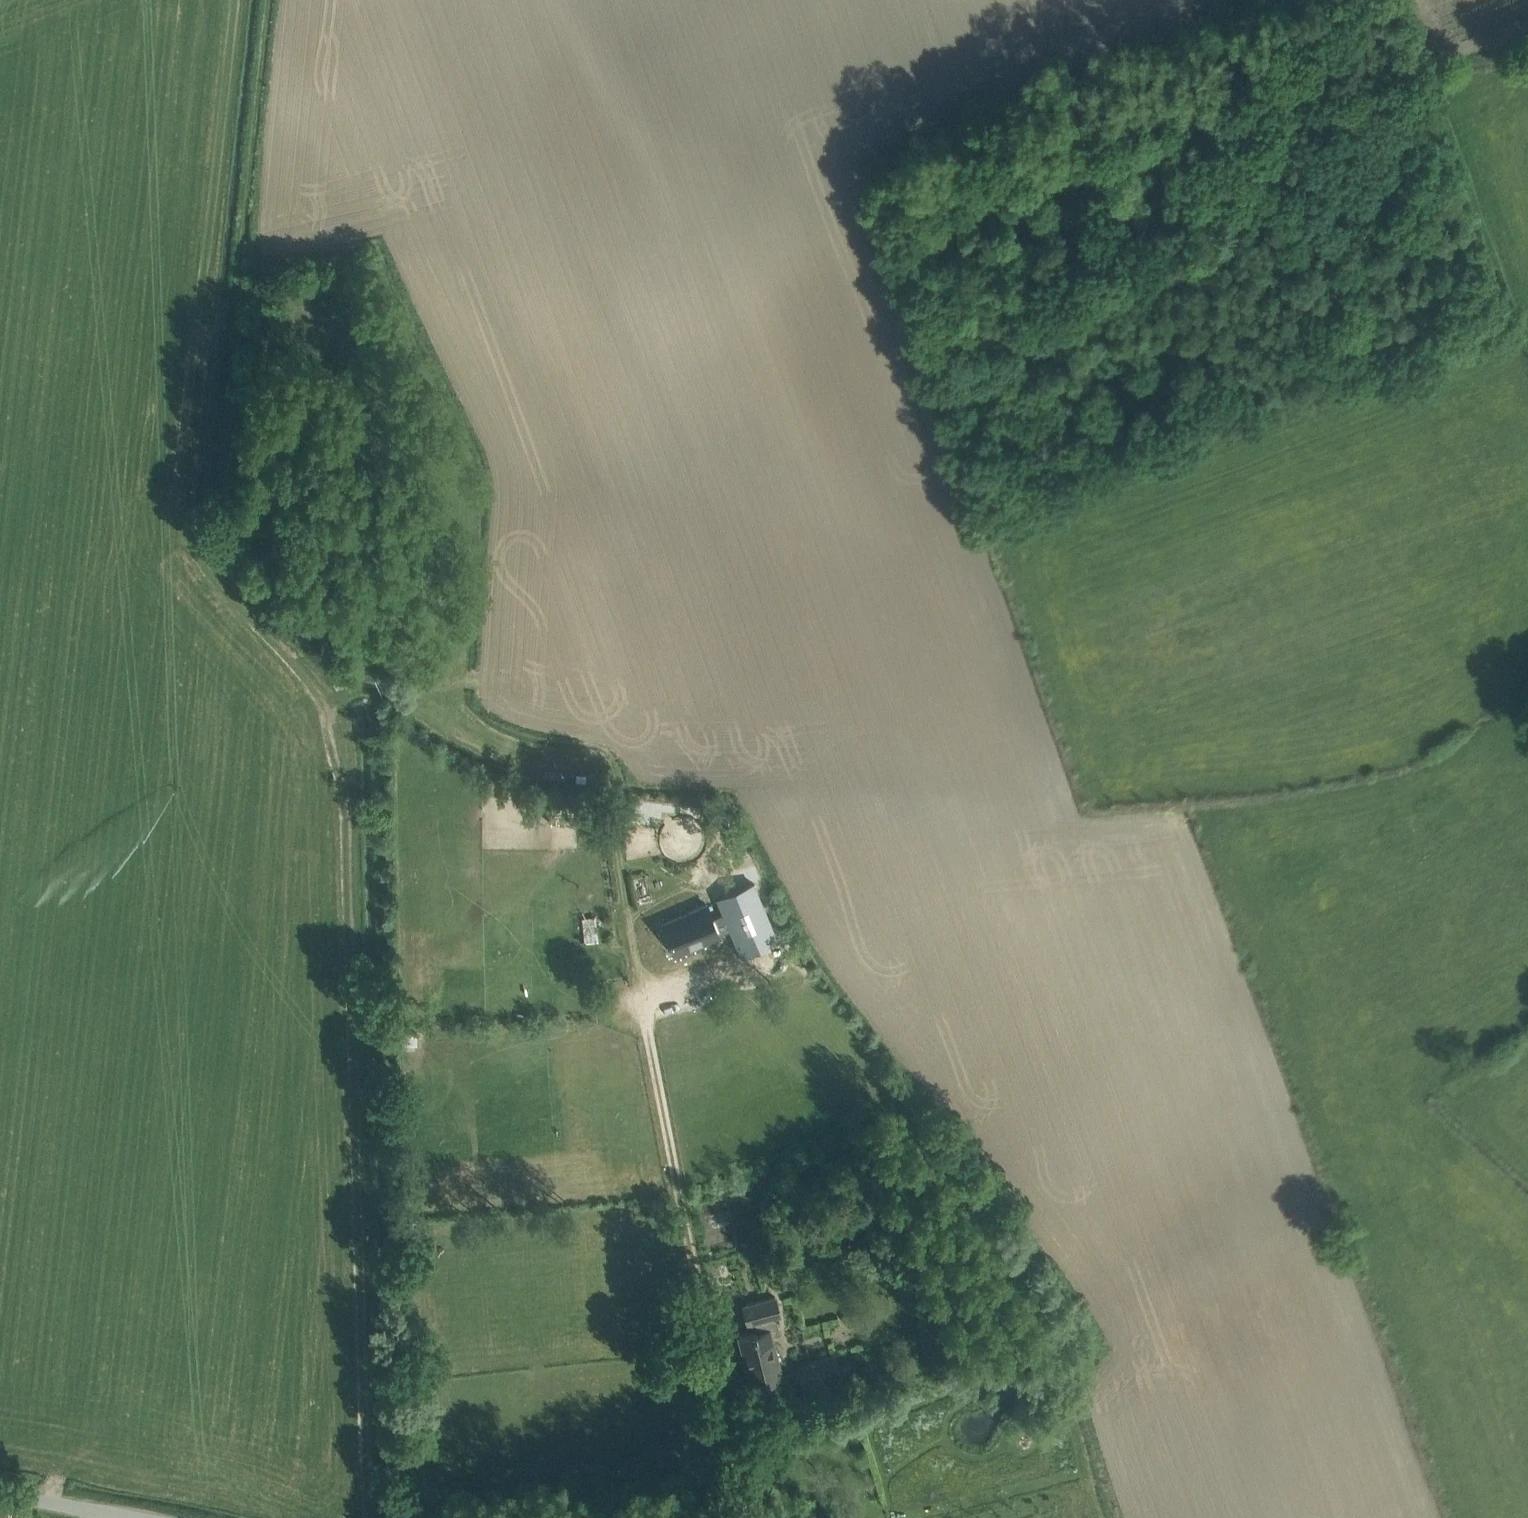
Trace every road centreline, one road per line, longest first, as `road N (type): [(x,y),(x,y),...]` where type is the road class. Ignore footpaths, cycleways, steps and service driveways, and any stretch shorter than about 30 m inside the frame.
road 1 (unclassified): [(769,1517),(607,768)]
road 2 (unclassified): [(126,1517),(0,1496)]

